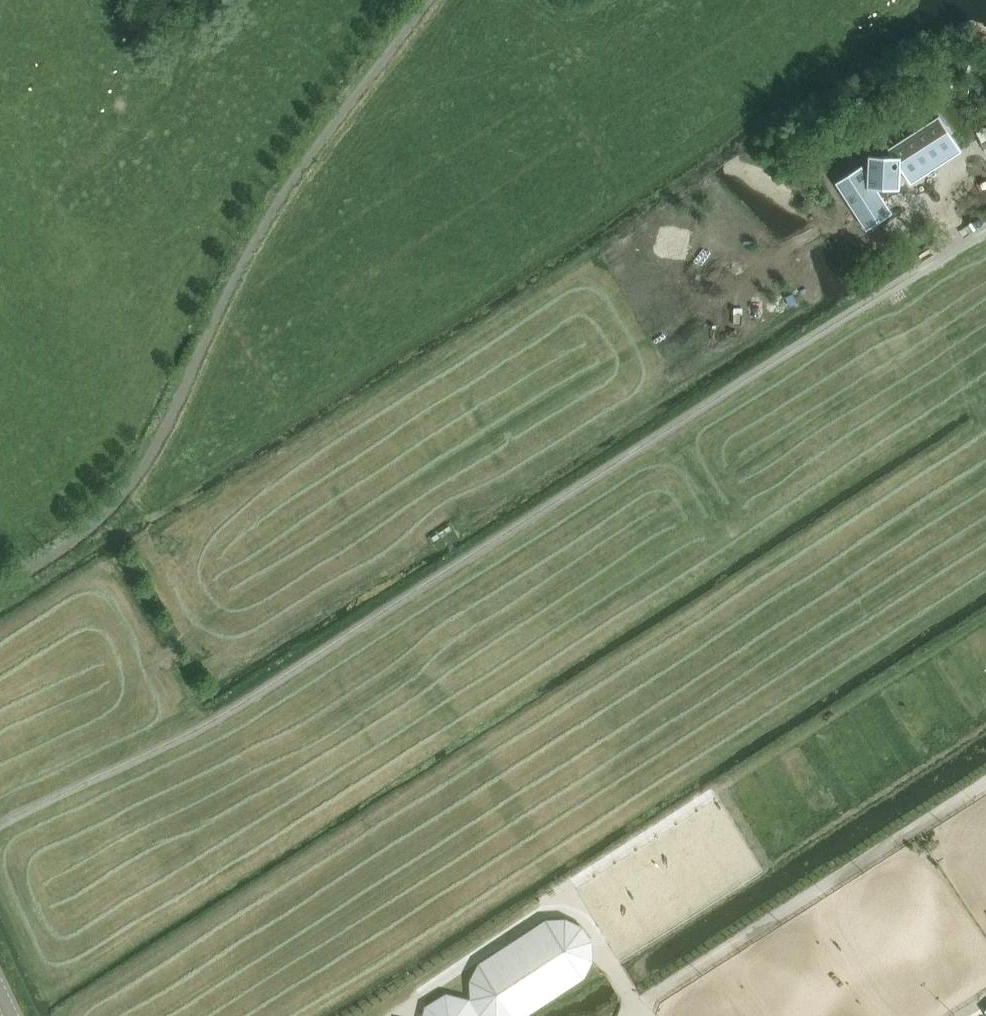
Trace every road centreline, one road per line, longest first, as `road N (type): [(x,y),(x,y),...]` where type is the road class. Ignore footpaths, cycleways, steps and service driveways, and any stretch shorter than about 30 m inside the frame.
road 1 (track): [(0,820),(211,716),(985,226)]
road 2 (track): [(637,1015),(635,1006),(985,783)]

